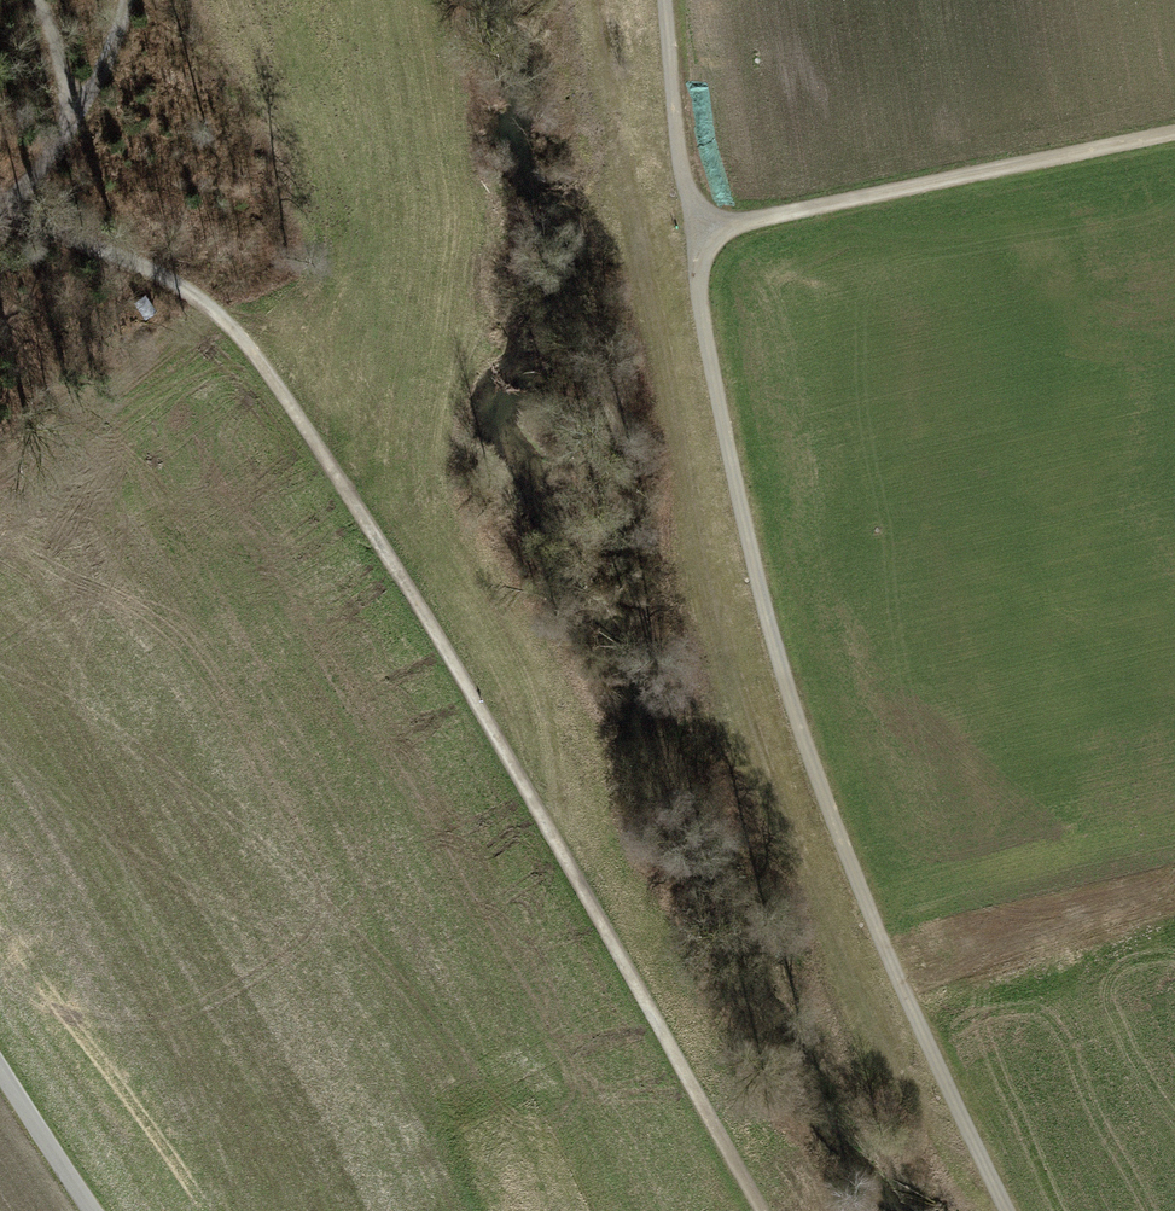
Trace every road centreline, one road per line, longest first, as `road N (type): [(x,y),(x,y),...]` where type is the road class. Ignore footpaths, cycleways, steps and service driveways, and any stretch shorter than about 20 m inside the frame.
road 1 (track): [(8,192),(215,313),(459,666),(760,1210)]
road 2 (track): [(1013,1210),(823,798),(757,589),(701,230)]
road 3 (track): [(701,230),(1174,130)]
road 4 (track): [(701,230),(669,112),(661,0)]
road 5 (unclassified): [(95,1210),(0,1068)]
road 6 (track): [(0,321),(98,459)]
road 7 (track): [(130,0),(96,82),(59,117)]
road 8 (track): [(32,0),(55,41),(59,117)]

